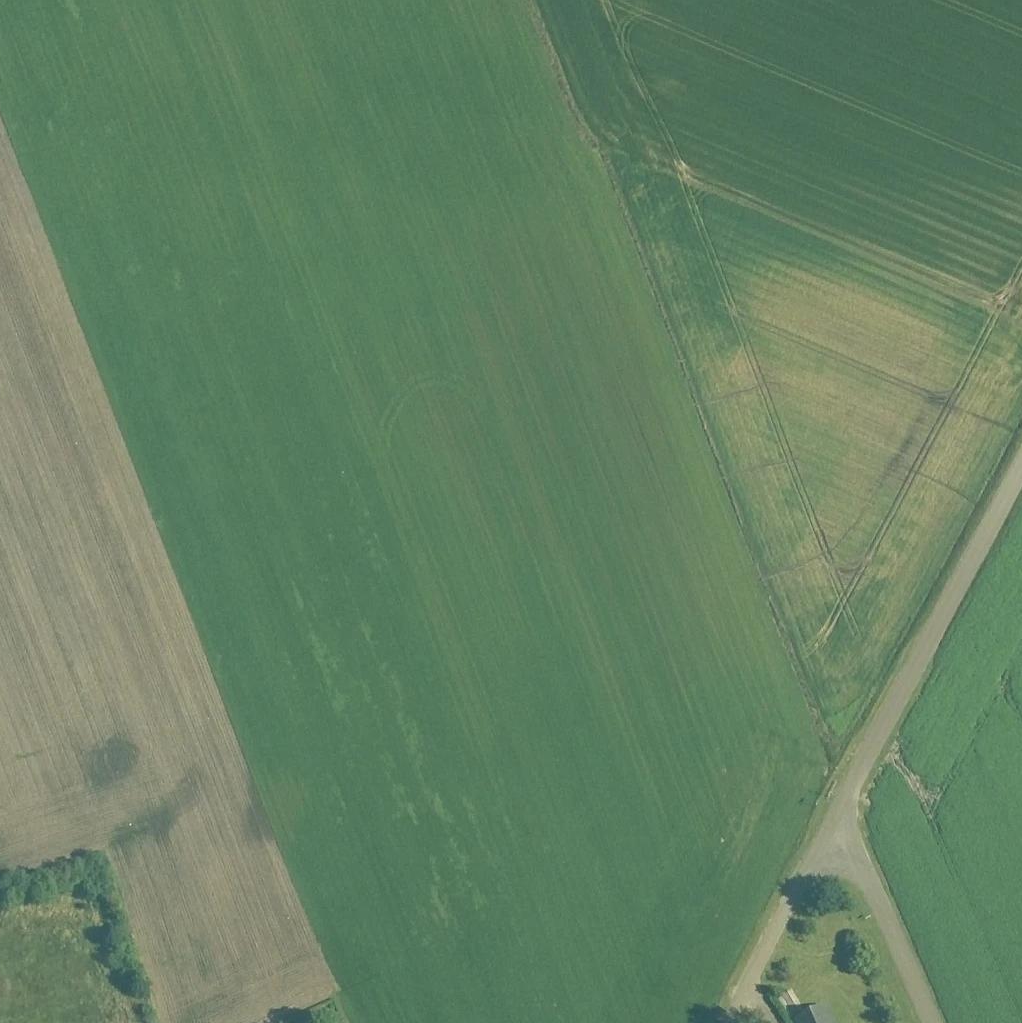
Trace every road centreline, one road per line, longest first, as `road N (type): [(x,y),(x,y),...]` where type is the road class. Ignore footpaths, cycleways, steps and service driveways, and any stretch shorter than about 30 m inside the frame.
road 1 (unclassified): [(837,815),(1021,467)]
road 2 (unclassified): [(734,1022),(837,815)]
road 3 (unclassified): [(929,1022),(837,815)]

